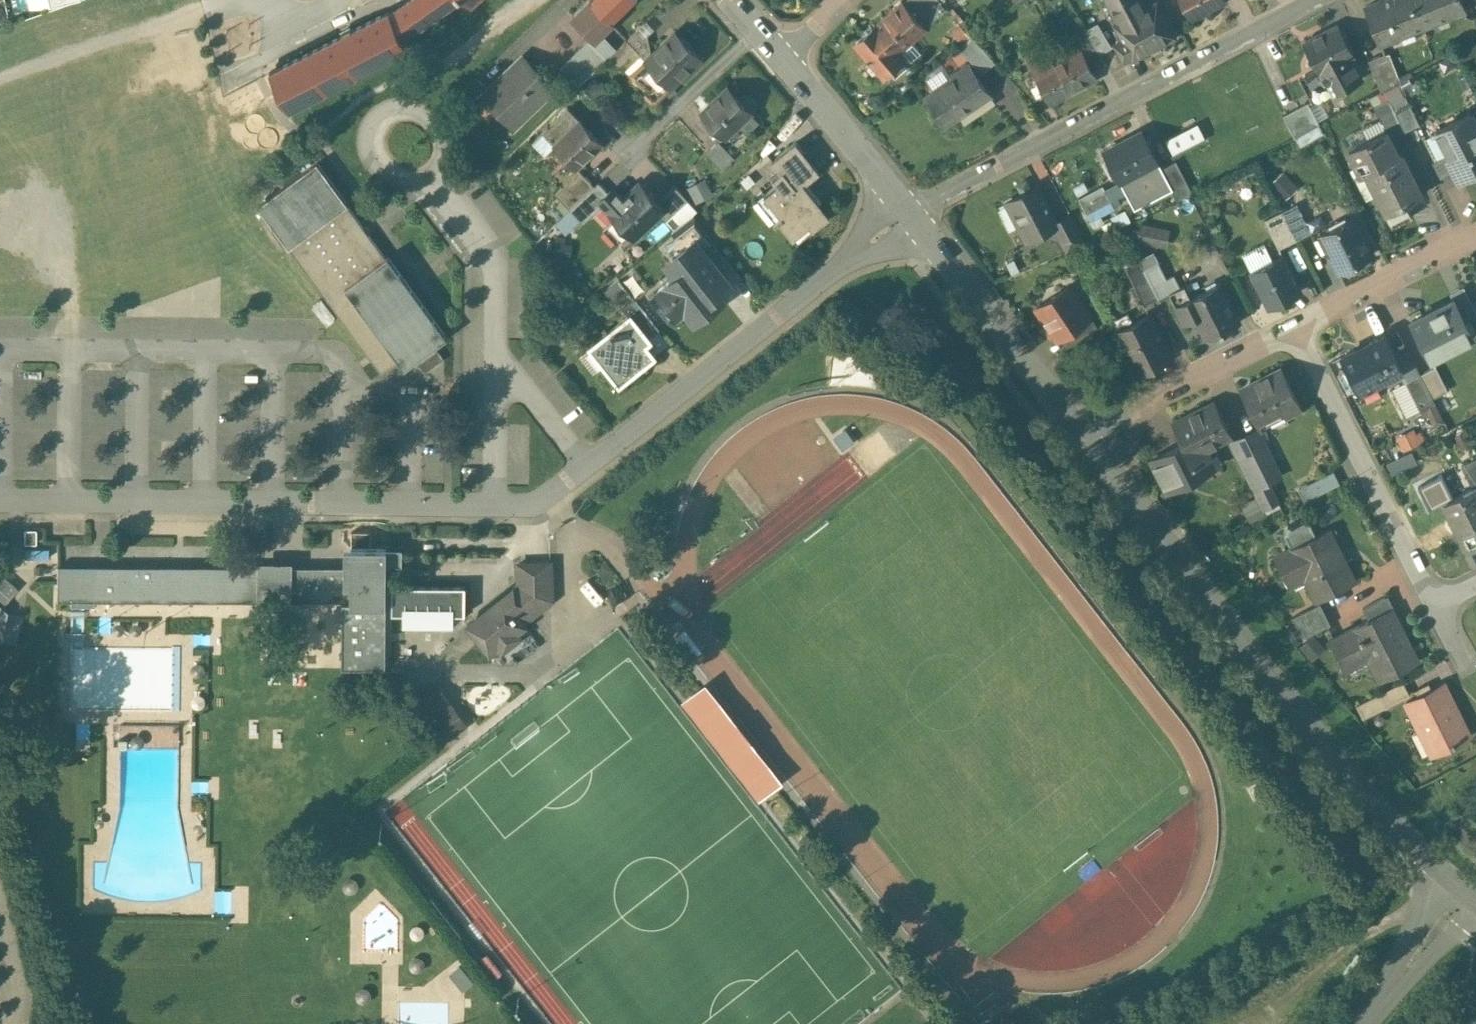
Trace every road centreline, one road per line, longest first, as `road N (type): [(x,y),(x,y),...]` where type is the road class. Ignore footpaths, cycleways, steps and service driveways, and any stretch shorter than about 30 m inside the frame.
road 1 (tertiary): [(1085,434),(1371,798),(1463,888)]
road 2 (residential): [(495,502),(0,500)]
road 3 (residential): [(1313,0),(907,211)]
road 4 (residential): [(907,211),(587,465)]
road 5 (residential): [(1297,325),(1436,607)]
road 6 (tertiary): [(907,211),(1085,434)]
road 7 (residential): [(496,359),(495,262),(400,150)]
road 8 (residential): [(1085,434),(1297,325)]
road 9 (residential): [(1297,325),(1475,237)]
road 10 (tertiary): [(786,59),(907,211)]
road 11 (residential): [(1463,888),(1365,1023)]
road 12 (residential): [(495,502),(496,359)]
road 13 (residential): [(496,359),(587,465)]
road 14 (residential): [(27,1023),(0,903)]

